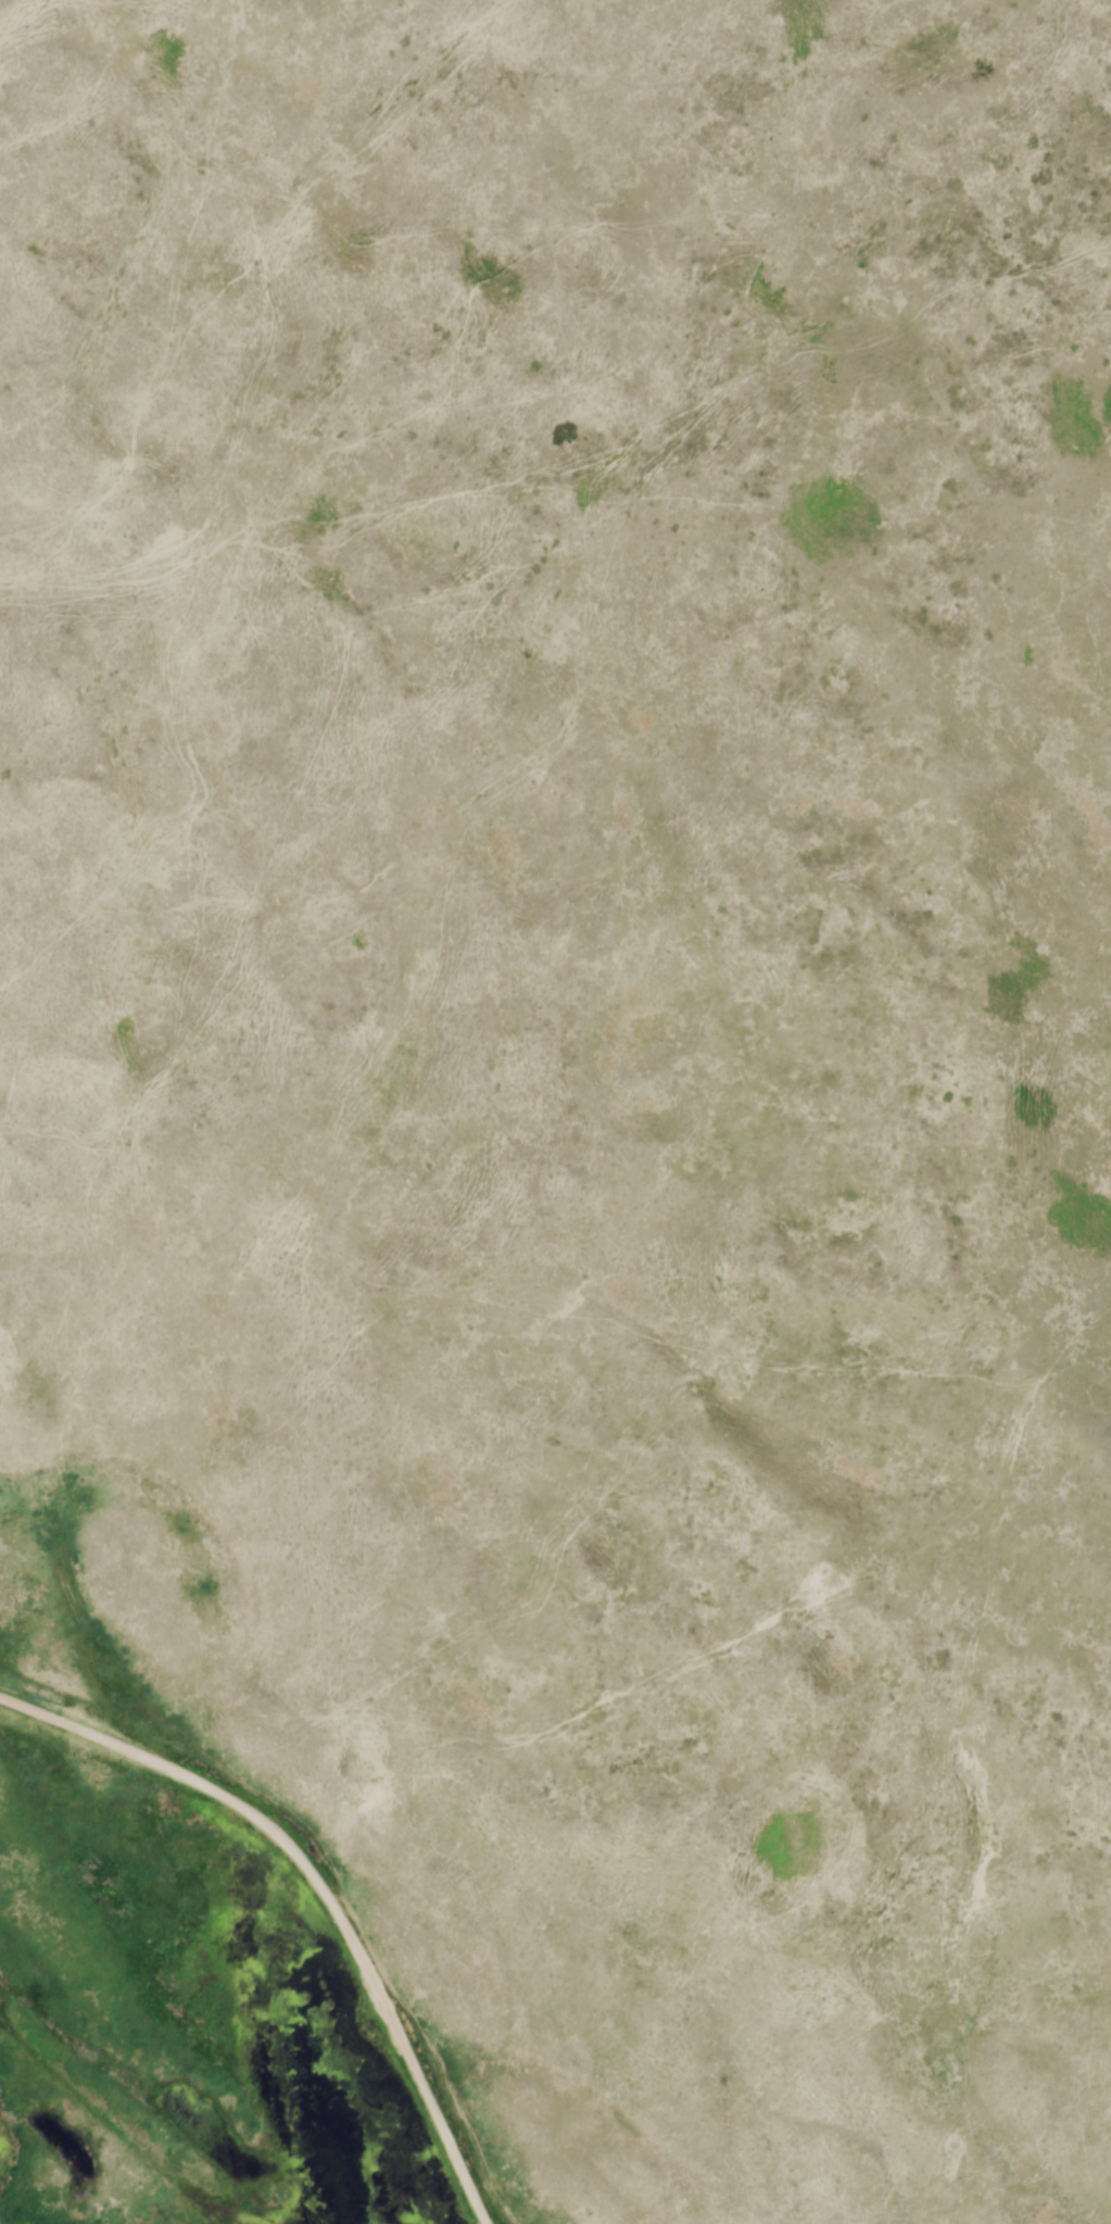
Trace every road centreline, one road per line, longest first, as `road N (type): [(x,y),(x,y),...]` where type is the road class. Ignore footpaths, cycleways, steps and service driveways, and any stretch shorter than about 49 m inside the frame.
road 1 (residential): [(494,2223),(419,2060),(305,1854),(245,1800),(142,1744),(0,1691)]

